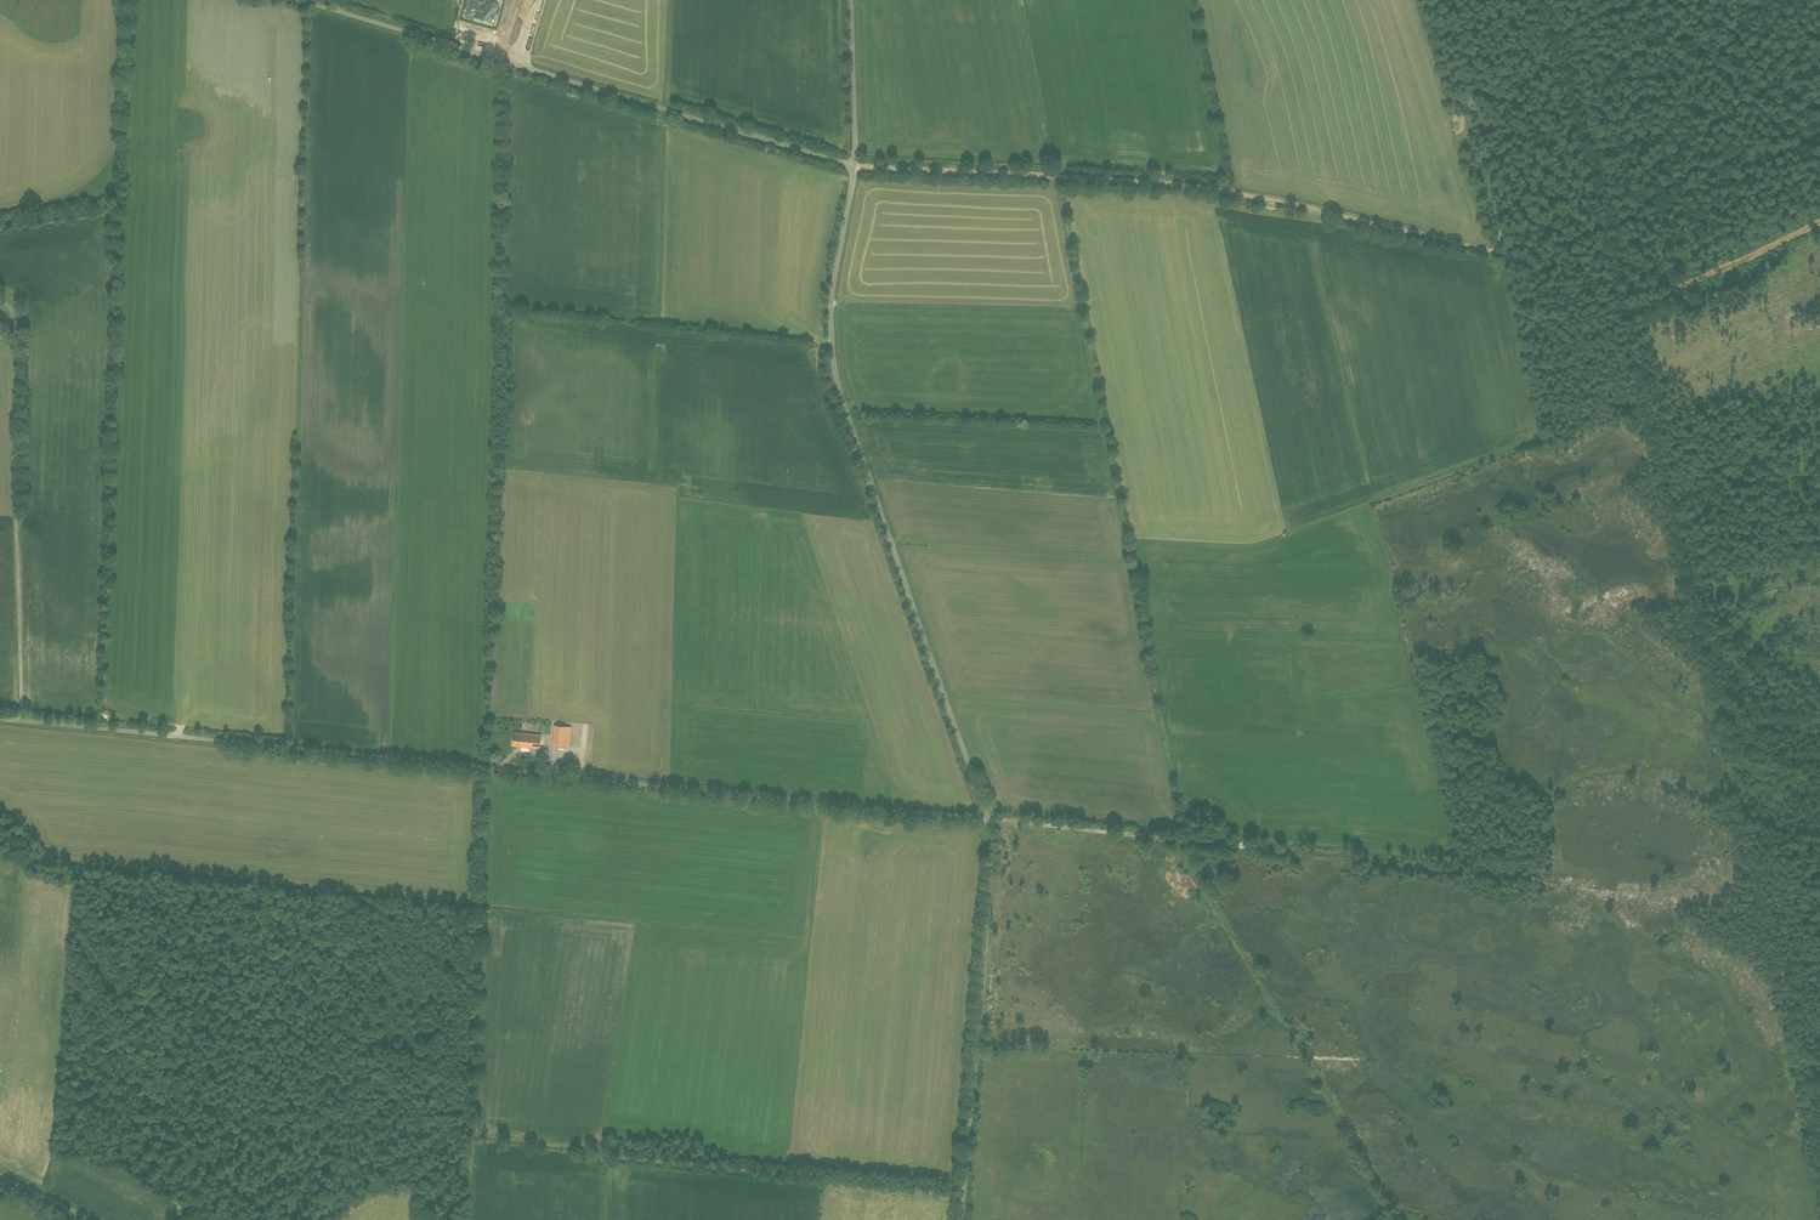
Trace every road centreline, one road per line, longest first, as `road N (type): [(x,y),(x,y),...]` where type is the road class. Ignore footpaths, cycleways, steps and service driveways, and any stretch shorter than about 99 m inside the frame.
road 1 (unclassified): [(987,816),(0,718)]
road 2 (track): [(855,166),(1185,183),(1498,256),(1481,157),(1444,82),(1417,0)]
road 3 (unclassified): [(987,816),(835,373),(831,298),(855,166)]
road 4 (unclassified): [(855,166),(319,0)]
road 5 (track): [(987,816),(1452,869)]
road 6 (unclassified): [(961,1219),(994,849),(987,816)]
road 7 (track): [(1624,313),(1819,222)]
road 8 (residential): [(855,166),(851,0)]
road 9 (track): [(1498,256),(1527,377)]

